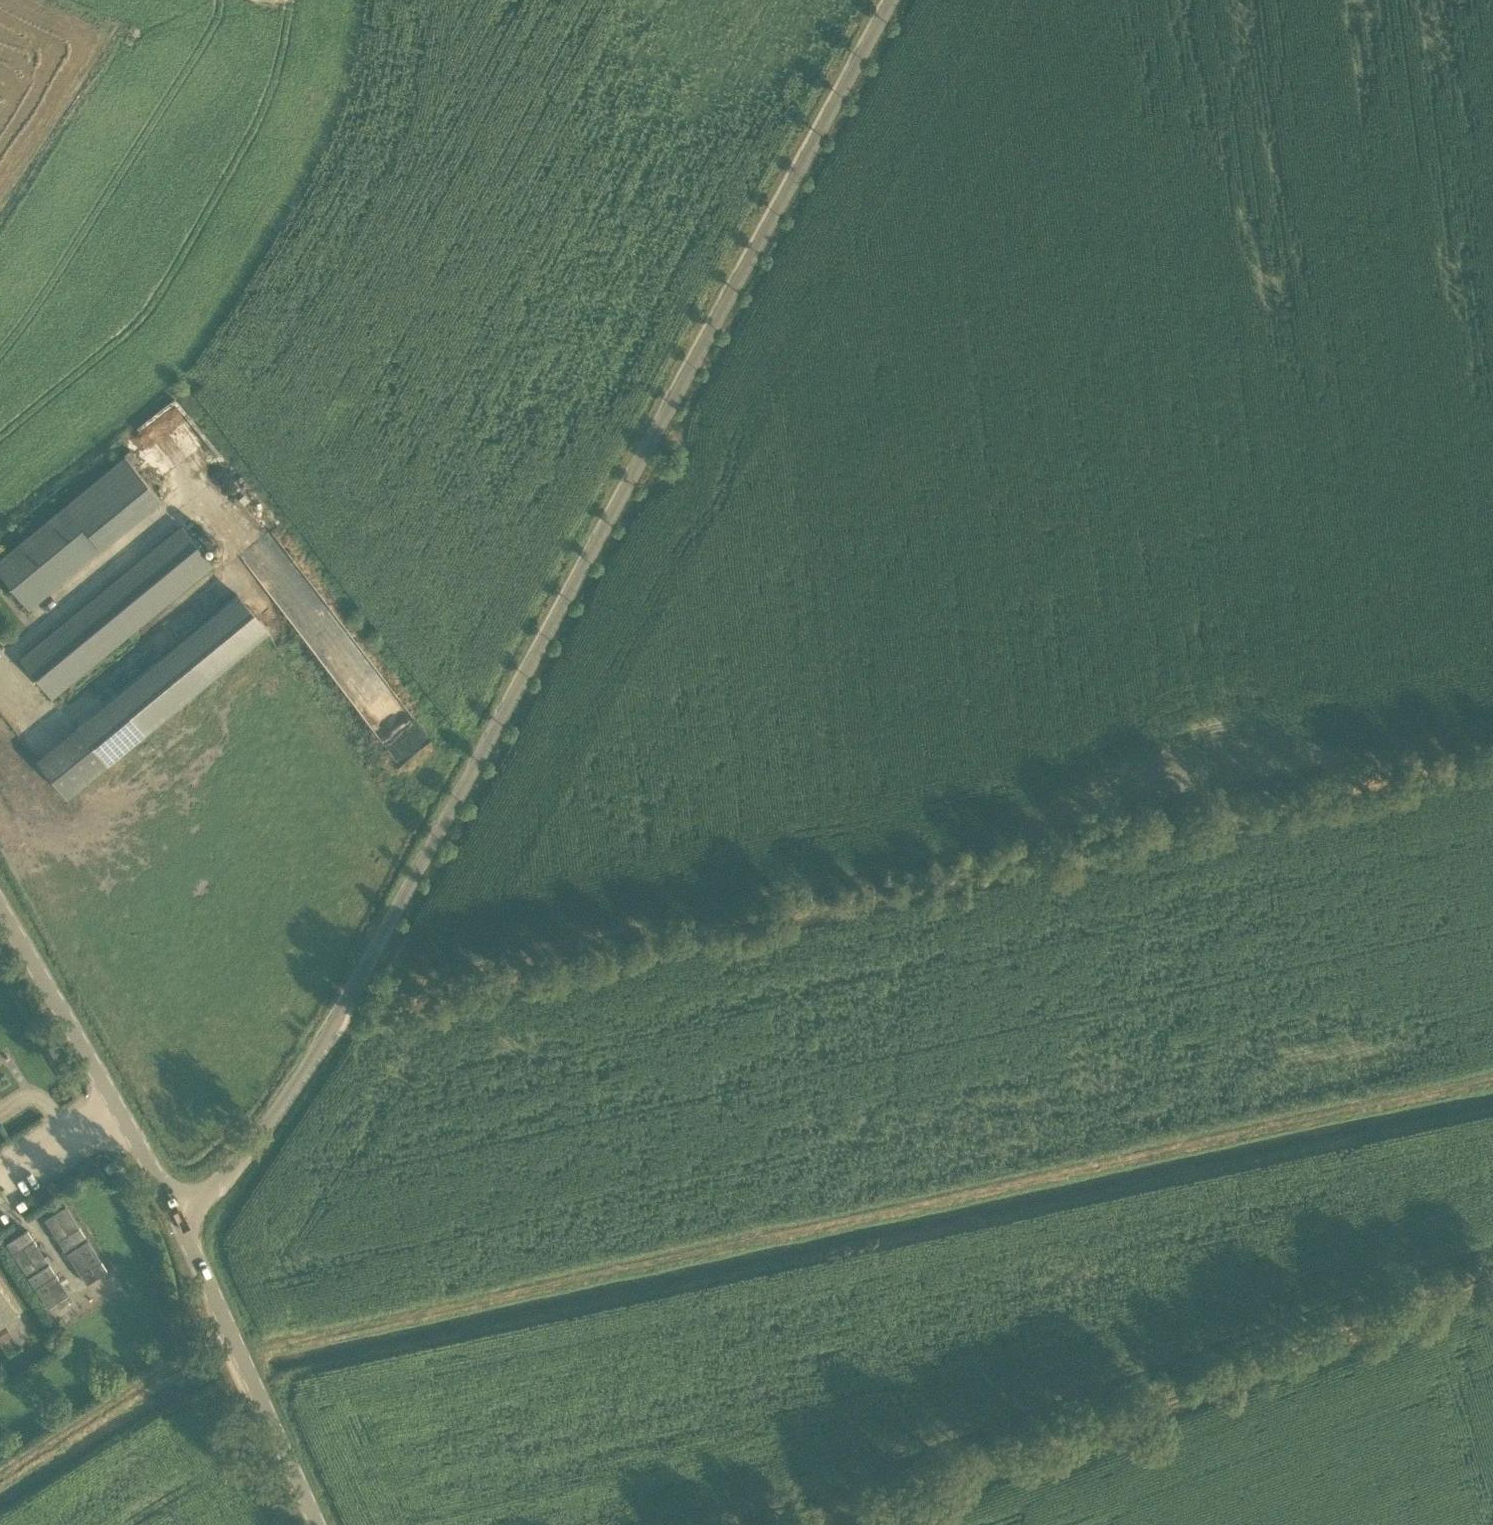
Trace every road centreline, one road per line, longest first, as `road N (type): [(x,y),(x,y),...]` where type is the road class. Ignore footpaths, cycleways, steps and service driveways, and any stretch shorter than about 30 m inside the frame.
road 1 (unclassified): [(176,1208),(216,1184),(259,1140),(355,987),(892,0)]
road 2 (track): [(355,987),(1492,726)]
road 3 (track): [(1492,1274),(800,1524)]
road 4 (unclassified): [(318,1524),(176,1208)]
road 5 (unclassified): [(176,1208),(86,1044),(0,911)]

